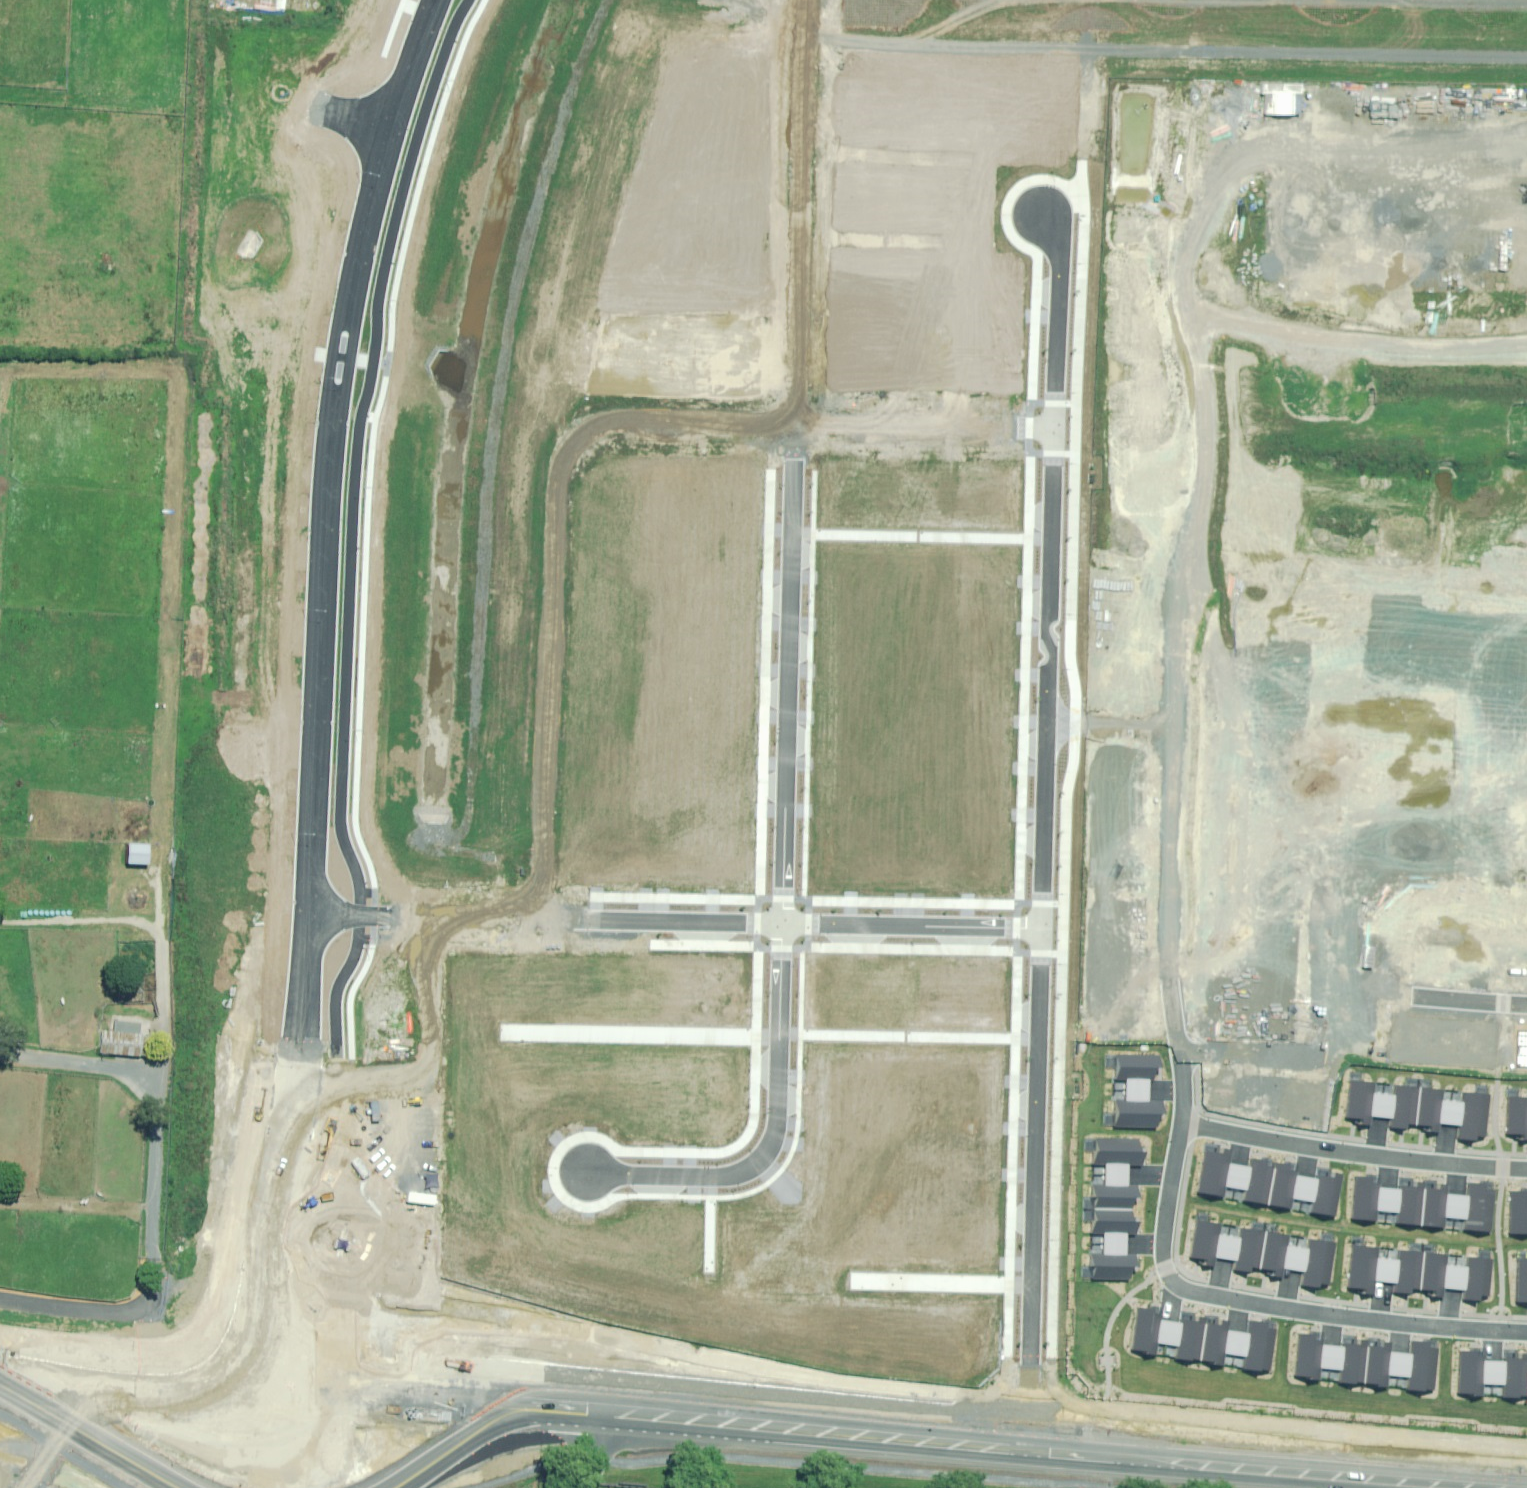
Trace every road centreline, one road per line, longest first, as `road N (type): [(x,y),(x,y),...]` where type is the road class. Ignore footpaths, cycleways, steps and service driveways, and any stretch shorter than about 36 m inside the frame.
road 1 (unknown): [(1192,96),(1167,971),(1181,1063)]
road 2 (residential): [(310,914),(338,385),(359,240),(392,129)]
road 3 (residential): [(794,416),(624,411),(593,416),(562,444),(552,476),(541,918)]
road 4 (residential): [(1039,1450),(1046,927)]
road 5 (residential): [(1180,1125),(1162,1254),(1174,1287),(1325,1317),(1526,1333)]
road 6 (residential): [(1057,420),(1046,927)]
road 7 (residential): [(794,416),(784,923)]
road 8 (secondary): [(1497,1487),(1039,1450)]
road 9 (secondary): [(1039,1450),(591,1413)]
road 10 (residential): [(588,1172),(731,1178),(768,1155),(781,1121),(784,923)]
road 11 (residential): [(802,0),(794,416)]
road 12 (residential): [(1526,1169),(1359,1157),(1180,1125)]
road 13 (residential): [(1526,516),(1335,512),(1181,488)]
road 14 (residential): [(1185,315),(1350,340),(1526,340)]
road 15 (residential): [(1190,143),(1423,174),(1526,169)]
road 16 (residential): [(1057,420),(794,416)]
road 17 (residential): [(784,923),(1046,927)]
road 18 (secondary): [(591,1413),(342,1402)]
road 19 (residential): [(294,1159),(310,914)]
road 20 (residential): [(541,918),(784,923)]
road 21 (residential): [(310,914),(541,918)]
road 22 (secondary): [(212,1389),(0,1367)]
road 23 (residential): [(1043,216),(1061,245),(1057,420)]
road 24 (residential): [(254,1336),(294,1159)]
road 25 (residential): [(294,1159),(289,1306),(301,1338)]
road 26 (residential): [(392,129),(437,0)]

